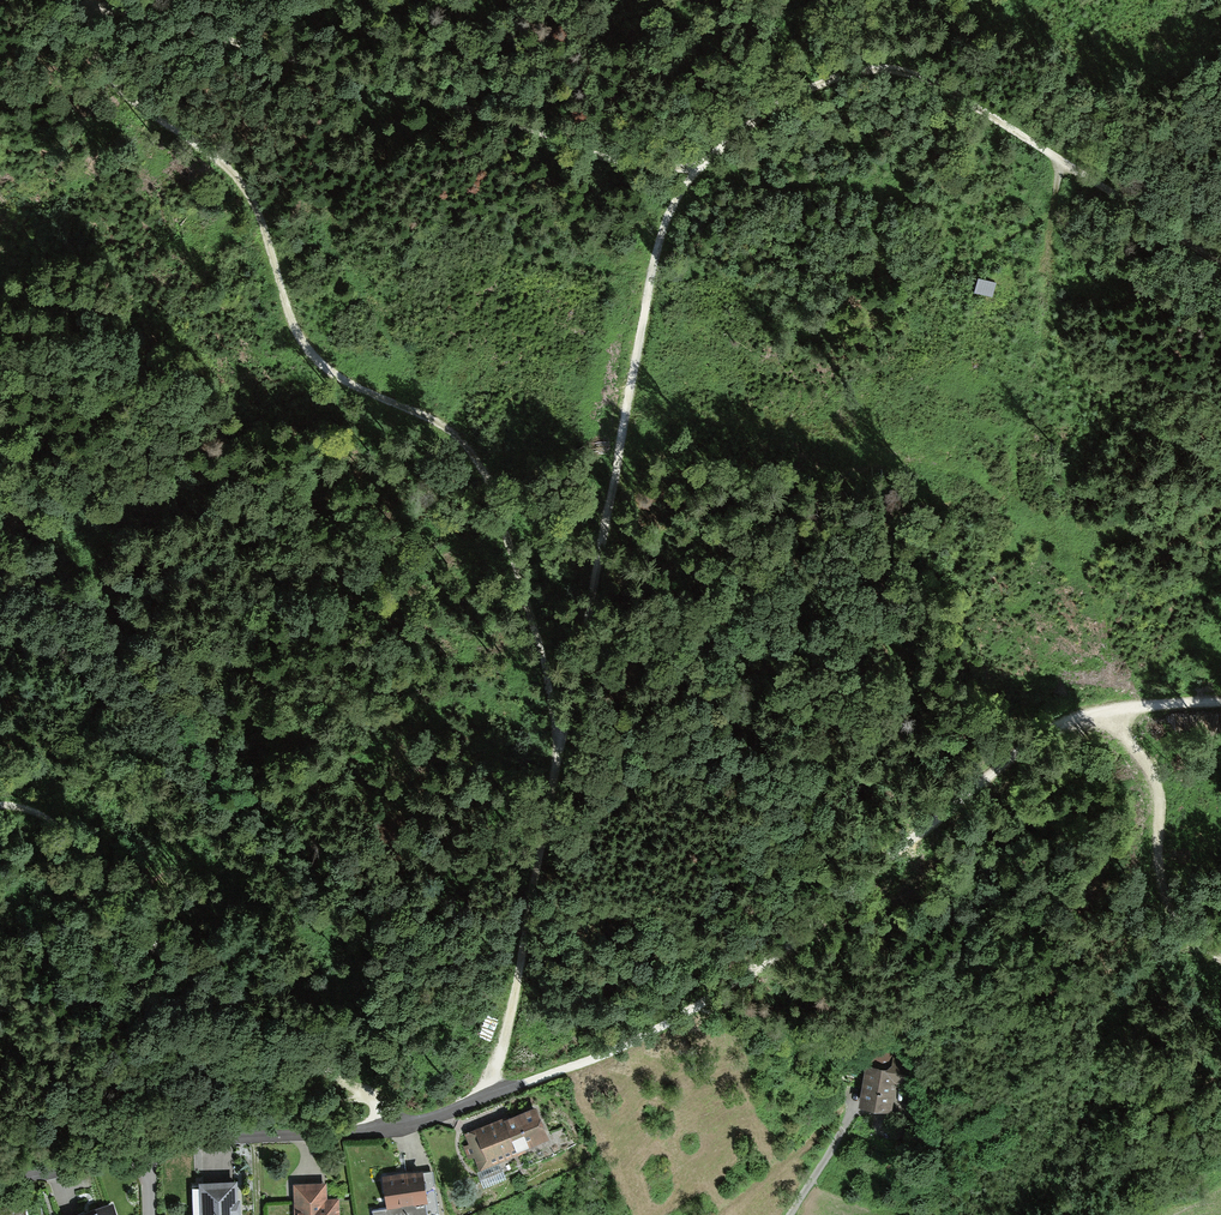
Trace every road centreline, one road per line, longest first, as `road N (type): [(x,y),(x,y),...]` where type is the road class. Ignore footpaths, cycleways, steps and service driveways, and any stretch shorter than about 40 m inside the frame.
road 1 (track): [(90,0),(120,95),(217,158),(248,193),(287,319),(316,364),(440,421),(480,459),(562,751)]
road 2 (track): [(494,1088),(652,268),(691,173)]
road 3 (track): [(636,1040),(780,952),(1049,730),(1088,714),(1220,703)]
road 4 (track): [(77,0),(625,164),(691,173)]
road 5 (track): [(691,173),(783,101),(834,77),(892,71),(953,92),(1220,263)]
road 6 (track): [(0,807),(40,811),(73,838),(135,925),(210,990),(379,1103),(396,1126)]
road 7 (residential): [(636,1040),(396,1126),(186,1140),(146,1152)]
road 8 (track): [(1108,711),(1155,785),(1165,902),(1190,940),(1220,963)]
road 9 (residential): [(146,1152),(0,1185)]

